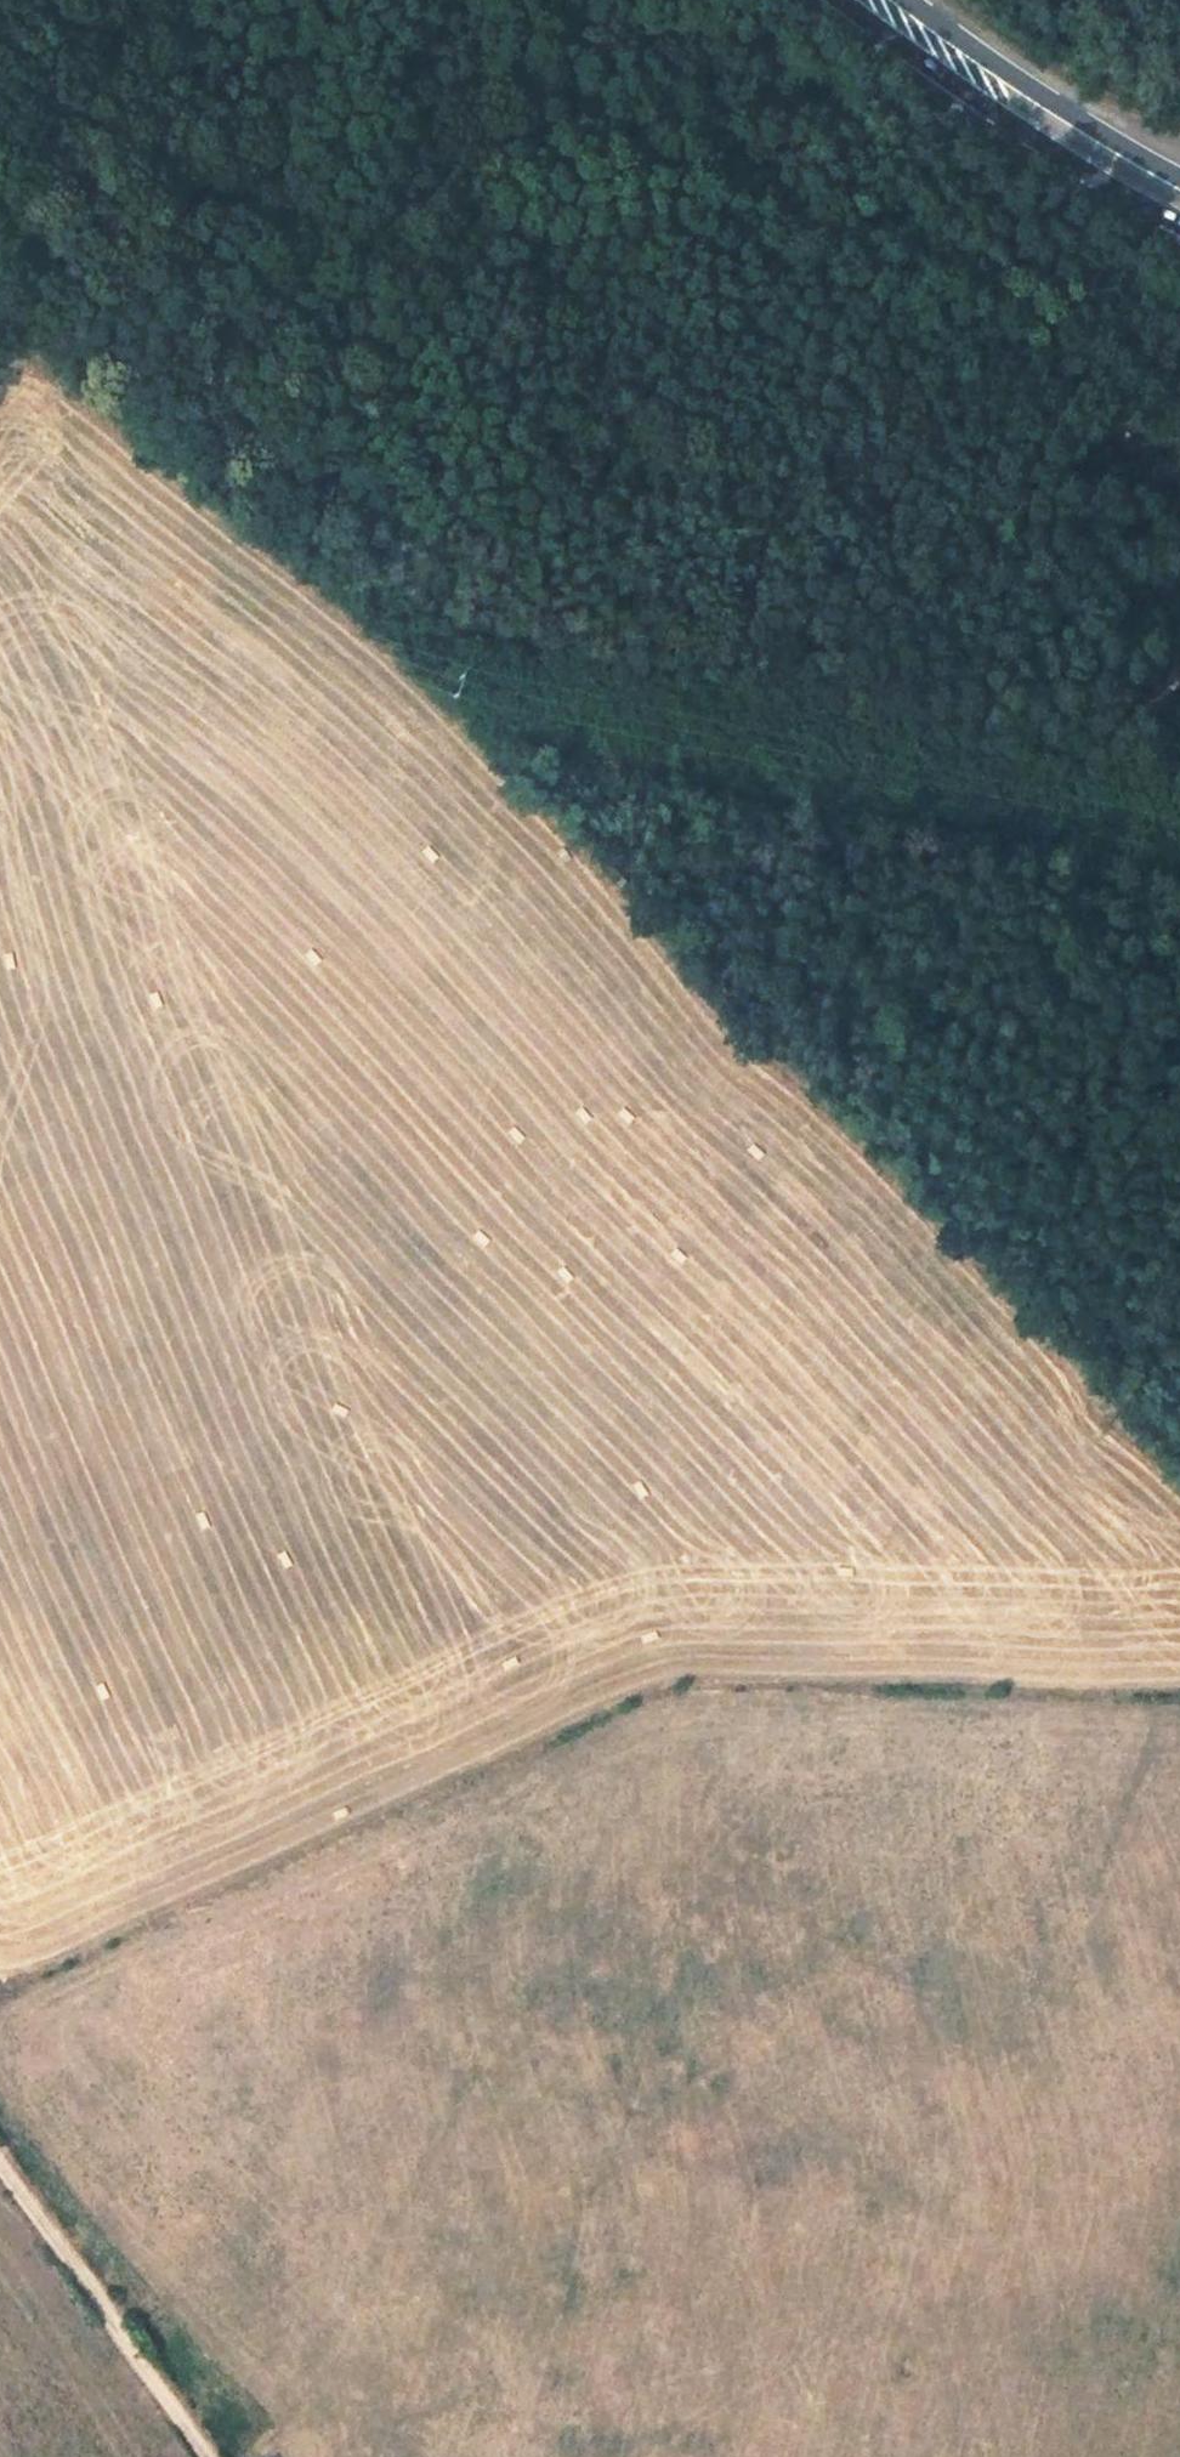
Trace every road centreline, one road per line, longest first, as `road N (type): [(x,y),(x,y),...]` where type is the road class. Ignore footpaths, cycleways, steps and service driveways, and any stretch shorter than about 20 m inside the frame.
road 1 (primary): [(839,0),(1028,146),(1179,226)]
road 2 (track): [(229,2456),(170,2354),(0,2117)]
road 3 (primary): [(1179,172),(1047,101),(917,0)]

